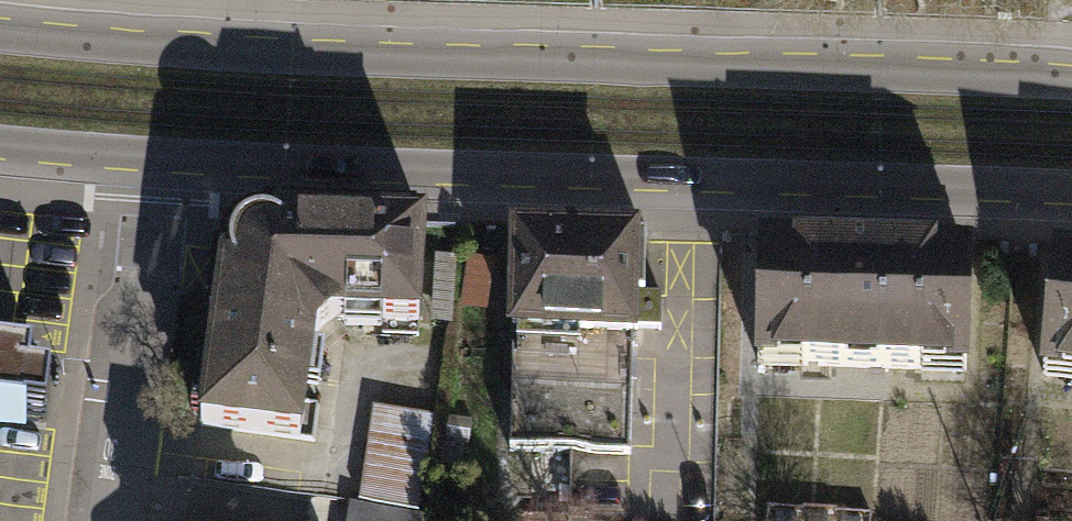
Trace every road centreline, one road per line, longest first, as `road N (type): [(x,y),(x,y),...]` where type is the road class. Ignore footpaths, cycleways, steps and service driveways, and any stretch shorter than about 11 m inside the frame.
road 1 (secondary): [(1071,82),(341,59),(0,36)]
road 2 (secondary): [(163,163),(1071,193)]
road 3 (residential): [(115,520),(163,163)]
road 4 (secondary): [(0,147),(163,163)]

